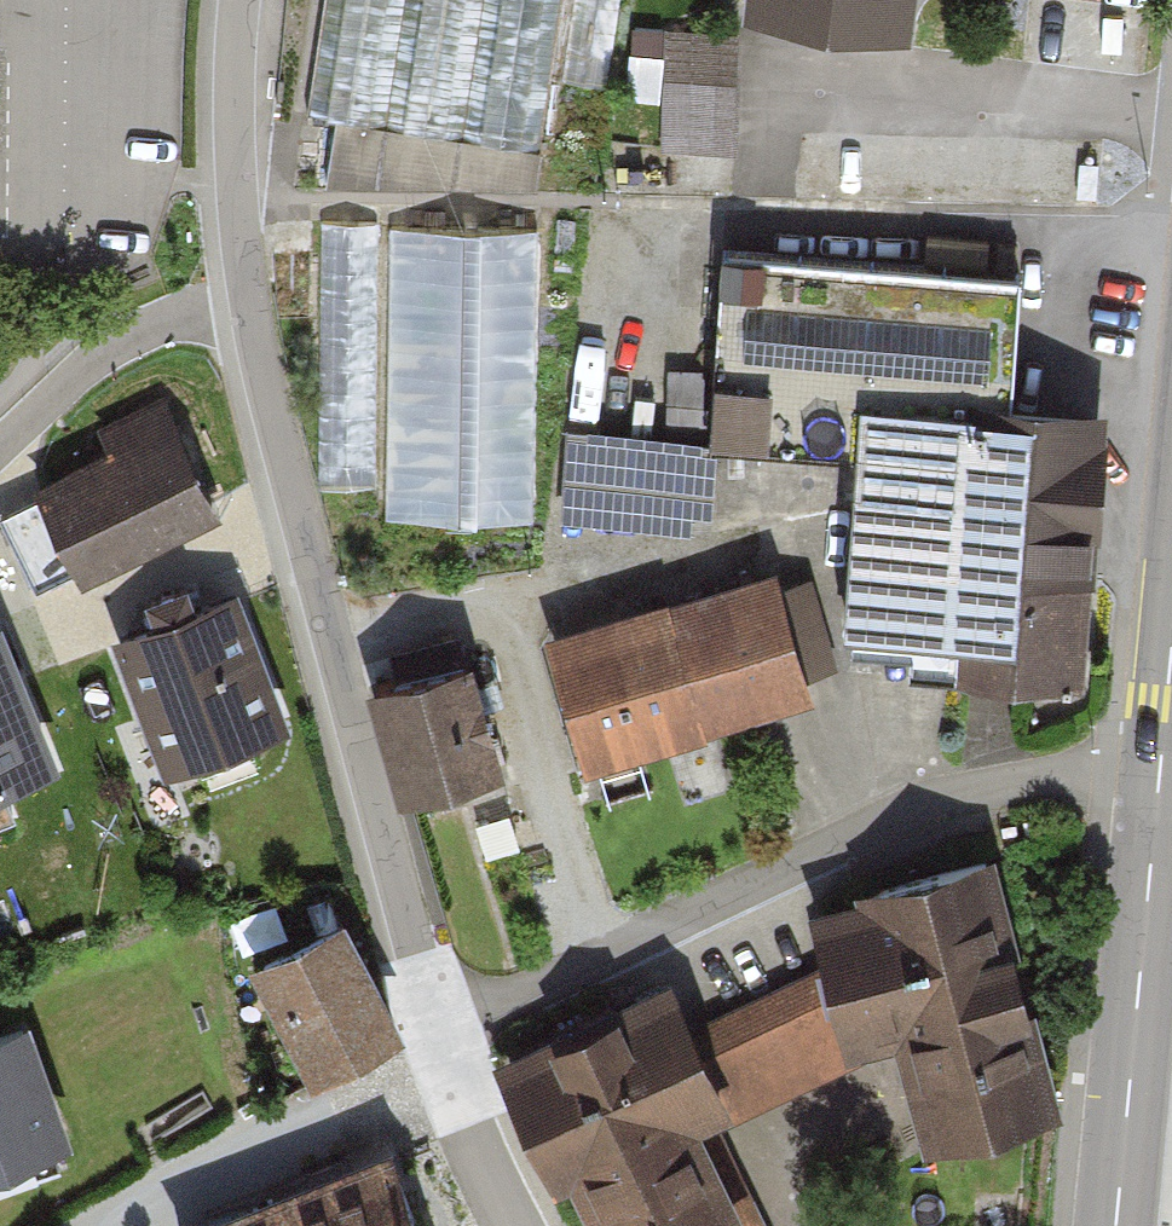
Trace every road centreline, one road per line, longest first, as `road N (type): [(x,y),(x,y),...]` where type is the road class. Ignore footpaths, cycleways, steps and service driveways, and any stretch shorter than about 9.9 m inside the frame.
road 1 (residential): [(421,956),(330,643),(249,301),(233,130),(240,0)]
road 2 (secondary): [(1171,651),(1116,1225)]

